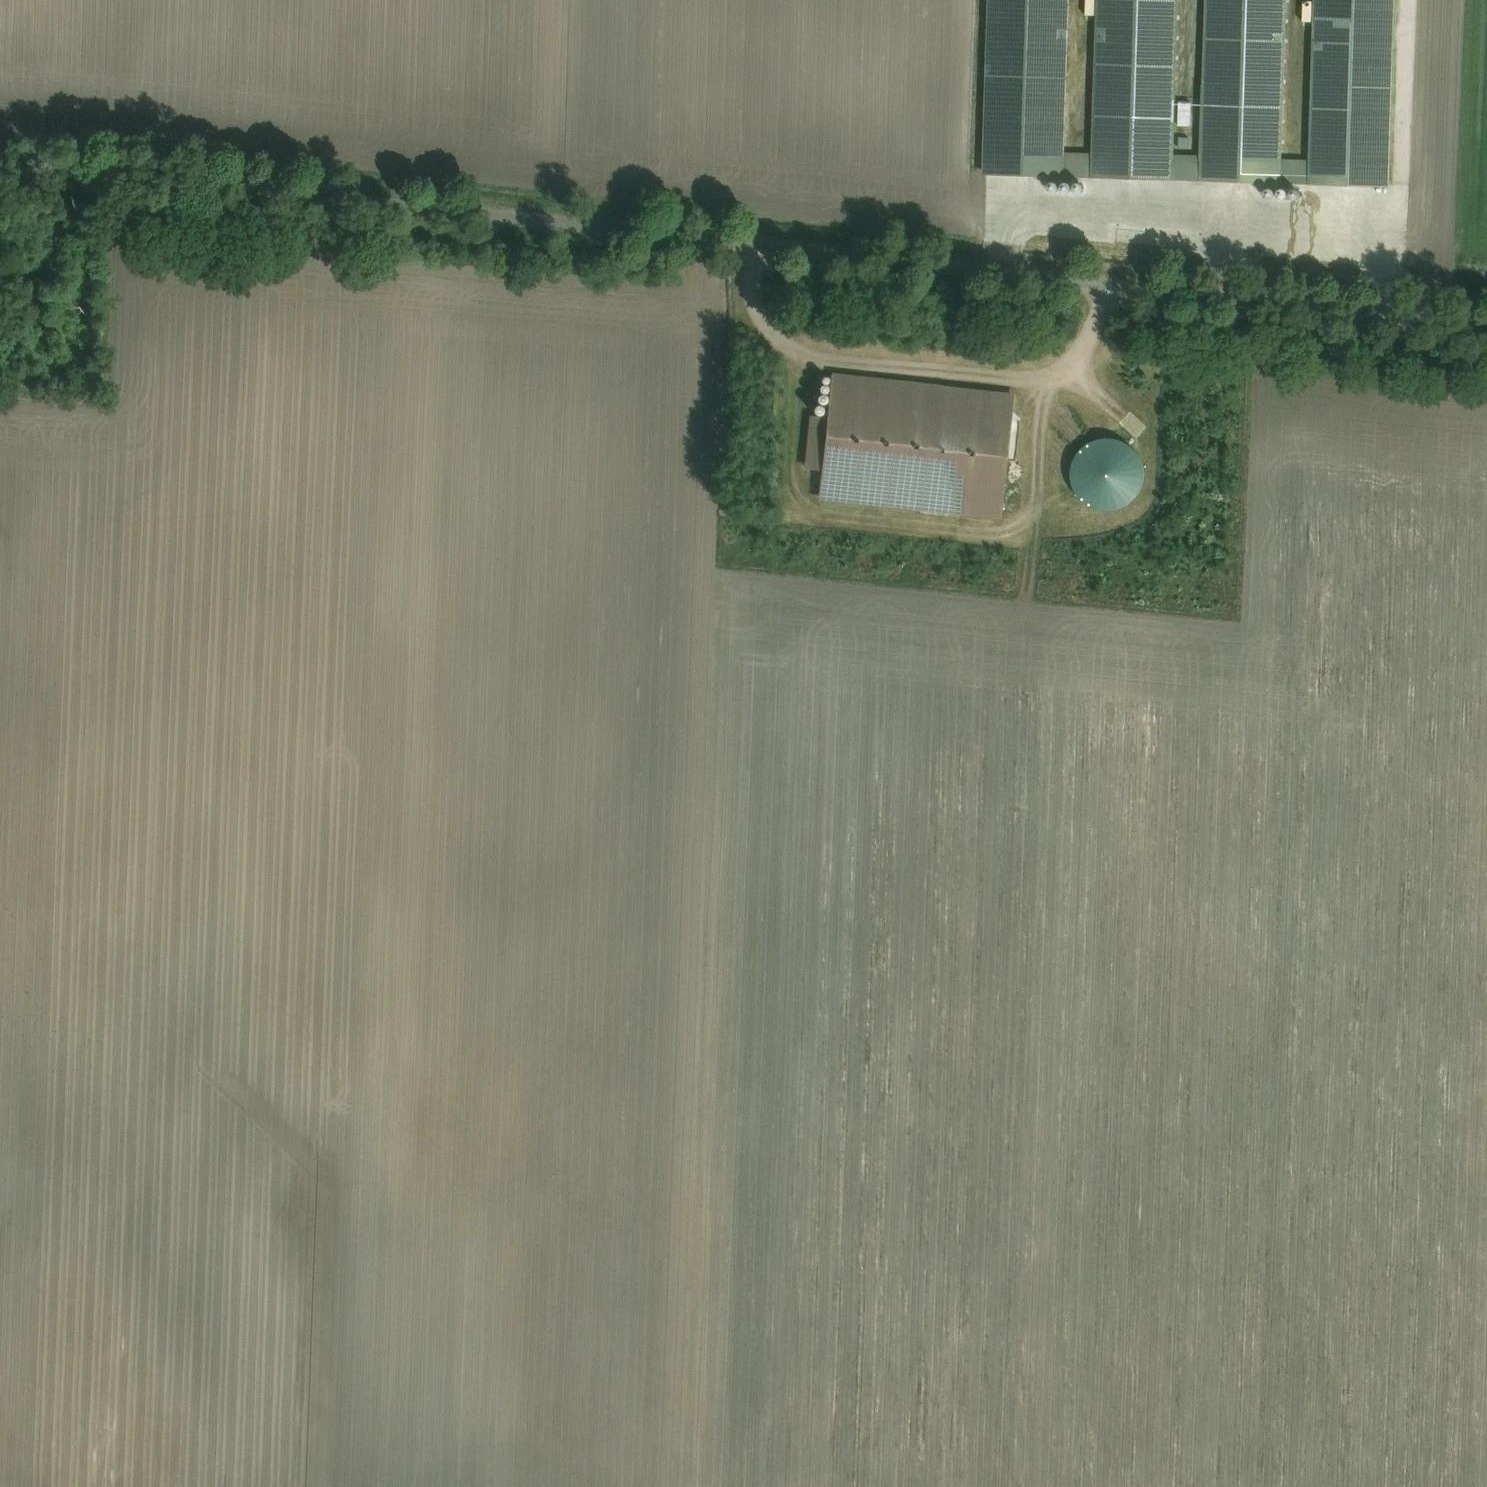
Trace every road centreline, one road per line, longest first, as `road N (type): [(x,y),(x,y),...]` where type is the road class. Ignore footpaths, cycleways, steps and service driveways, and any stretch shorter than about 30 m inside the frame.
road 1 (unclassified): [(0,154),(1486,310)]

